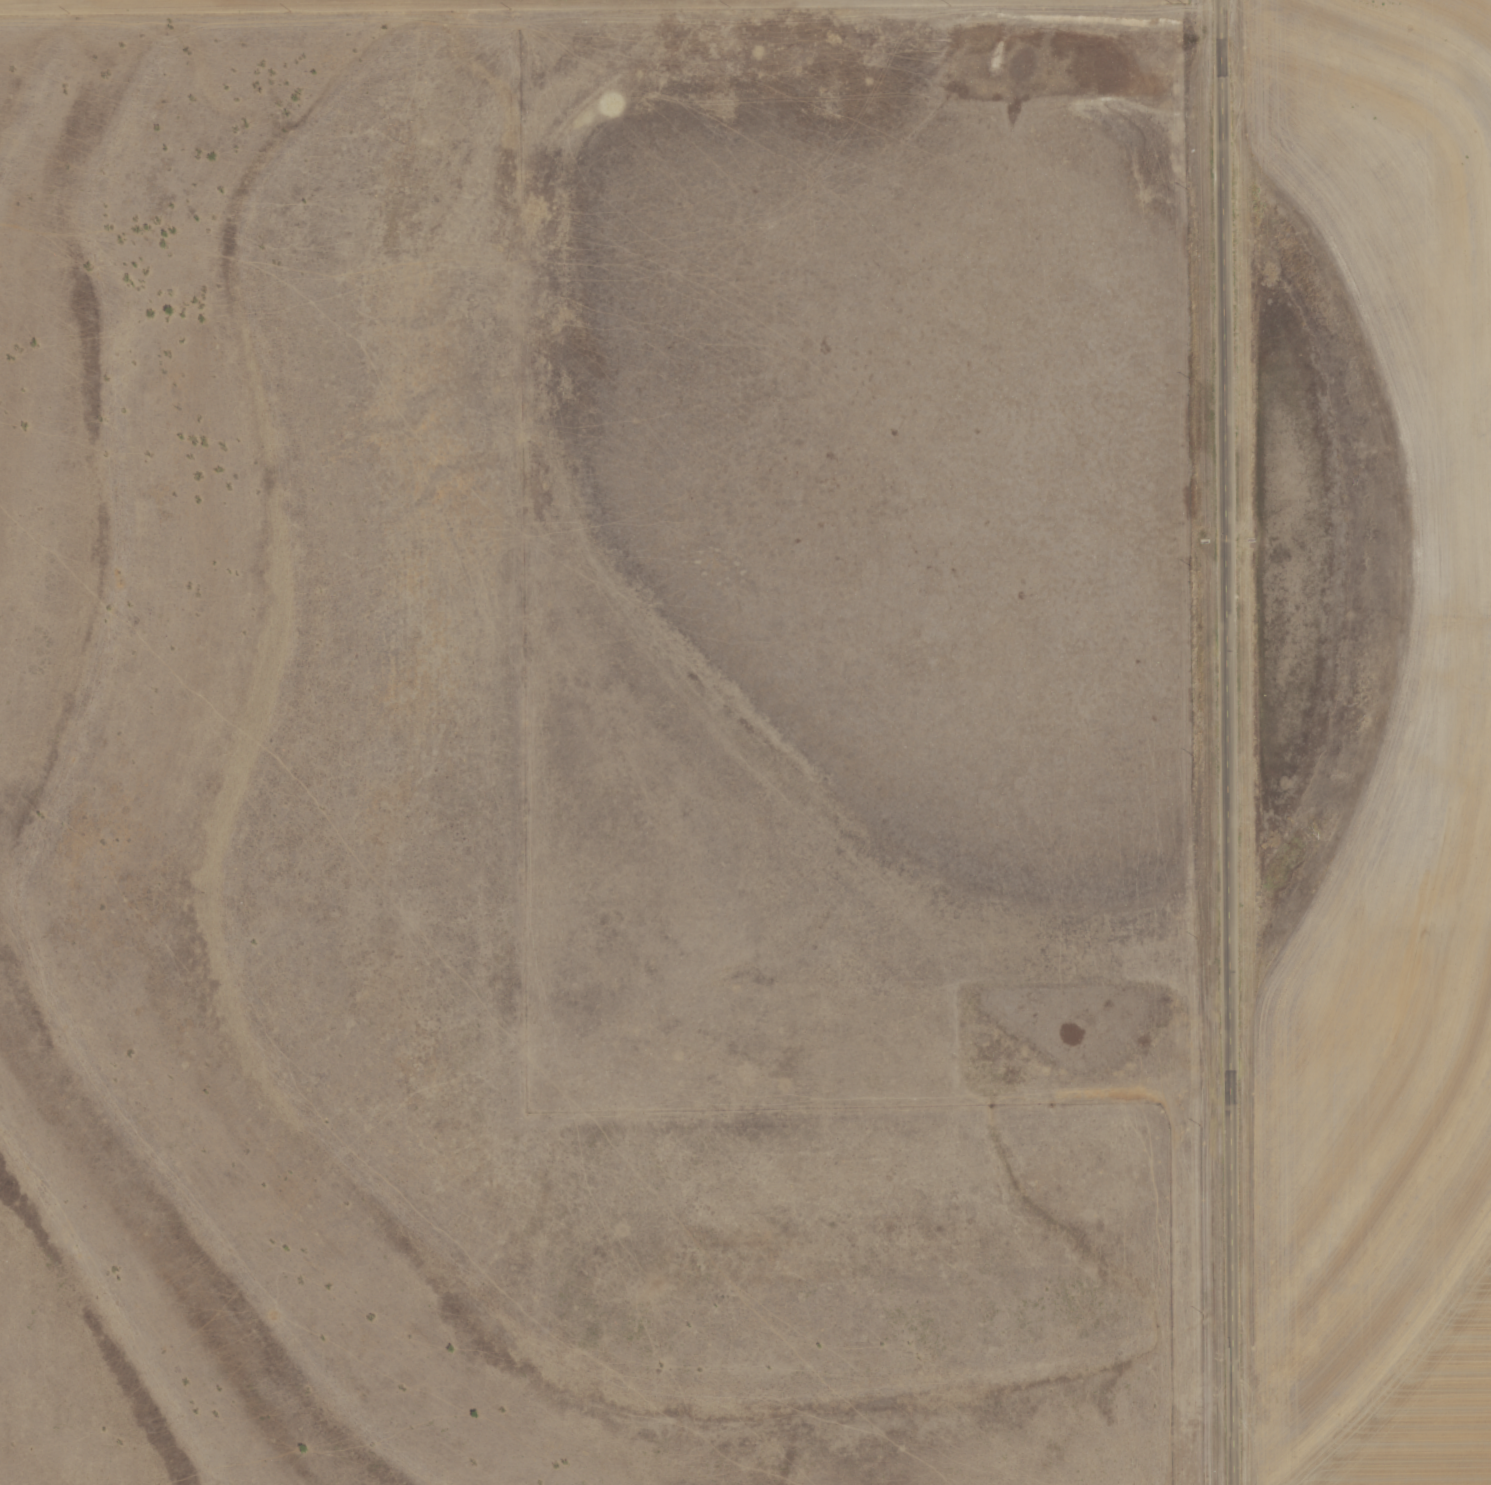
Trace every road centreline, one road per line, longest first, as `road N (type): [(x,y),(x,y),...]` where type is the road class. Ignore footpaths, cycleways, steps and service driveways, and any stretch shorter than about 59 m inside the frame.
road 1 (tertiary): [(1232,1484),(1219,0)]

